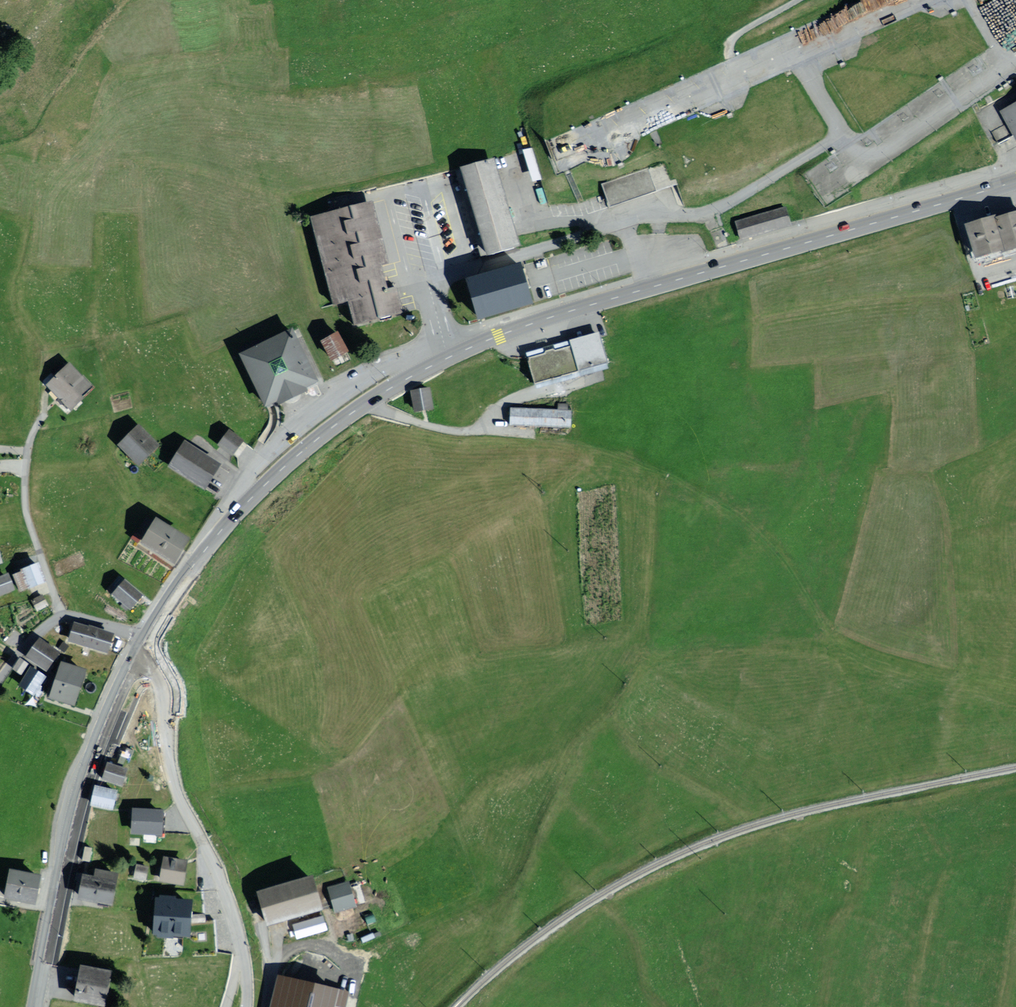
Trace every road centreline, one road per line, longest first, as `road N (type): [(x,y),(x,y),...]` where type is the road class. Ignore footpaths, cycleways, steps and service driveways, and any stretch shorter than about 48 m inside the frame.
road 1 (primary): [(1015,181),(537,322),(416,374),(337,423),(254,496),(185,576),(144,642)]
road 2 (track): [(483,1006),(500,986),(650,884),(849,853),(933,800),(1015,784)]
road 3 (track): [(814,601),(732,504),(620,450),(427,425),(367,402)]
road 4 (primary): [(136,657),(77,806),(35,1006)]
road 5 (residential): [(136,657),(162,686),(176,787),(216,868),(243,955)]
road 6 (residential): [(63,612),(29,485),(41,414)]

